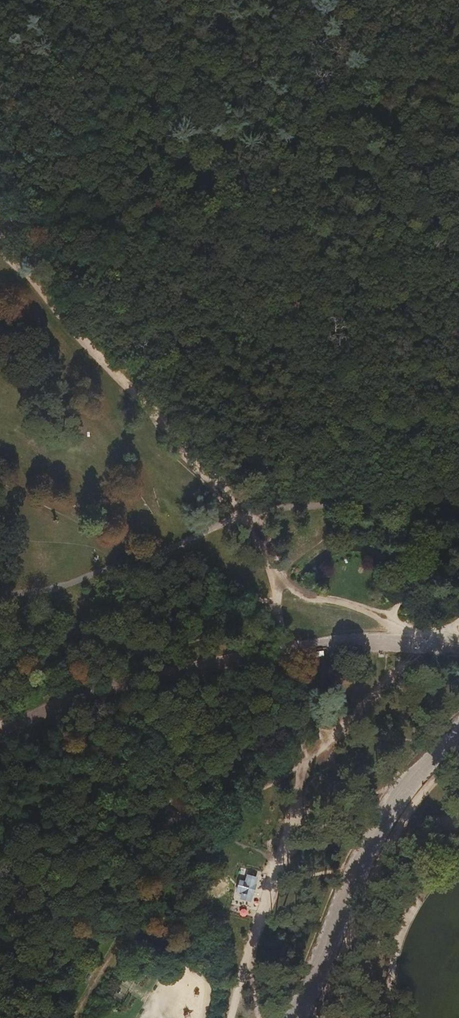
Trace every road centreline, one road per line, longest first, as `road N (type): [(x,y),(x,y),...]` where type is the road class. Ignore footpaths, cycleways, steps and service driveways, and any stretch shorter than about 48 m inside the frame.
road 1 (track): [(0,597),(58,587),(276,505),(379,497),(458,501)]

